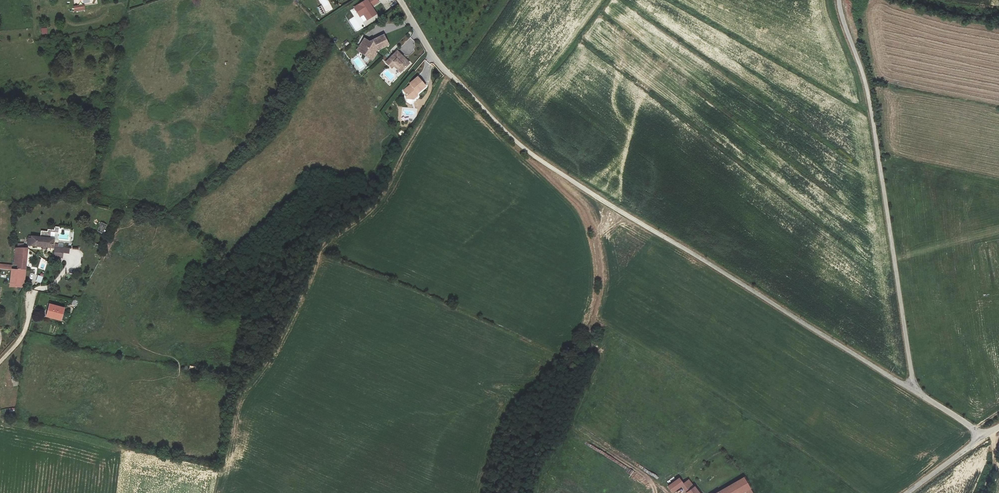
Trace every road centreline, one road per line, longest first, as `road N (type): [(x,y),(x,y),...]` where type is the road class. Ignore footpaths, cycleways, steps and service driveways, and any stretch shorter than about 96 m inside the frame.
road 1 (unclassified): [(914,391),(527,151),(430,52),(400,0)]
road 2 (unclassified): [(839,0),(873,119),(914,391)]
road 3 (track): [(0,420),(120,448)]

